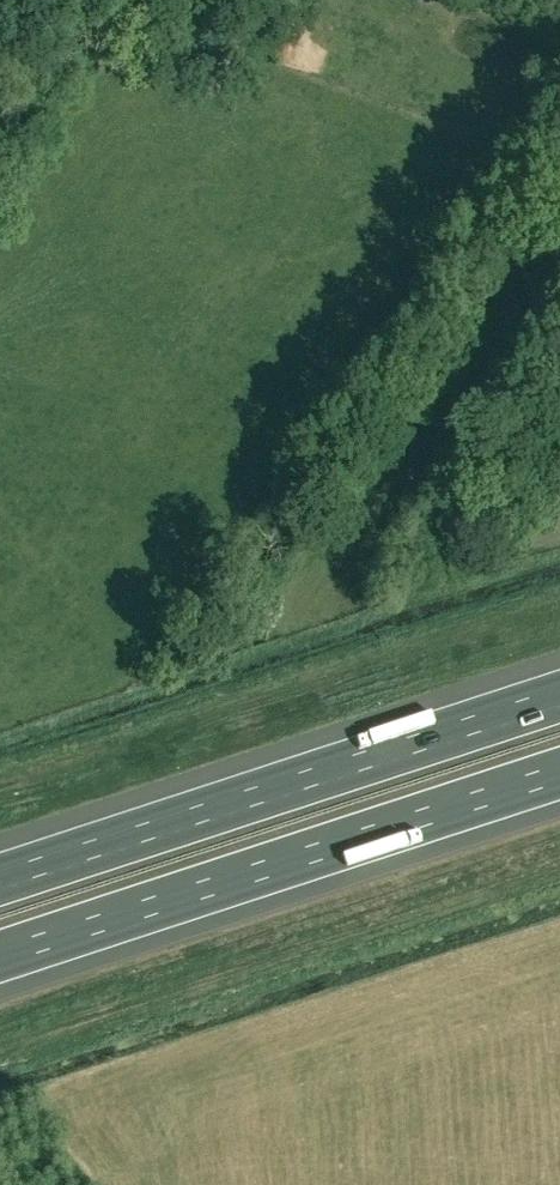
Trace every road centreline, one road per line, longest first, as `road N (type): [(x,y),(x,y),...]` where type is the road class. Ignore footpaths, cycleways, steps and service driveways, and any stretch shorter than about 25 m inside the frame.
road 1 (motorway): [(559,696),(0,879)]
road 2 (motorway): [(0,956),(559,773)]

